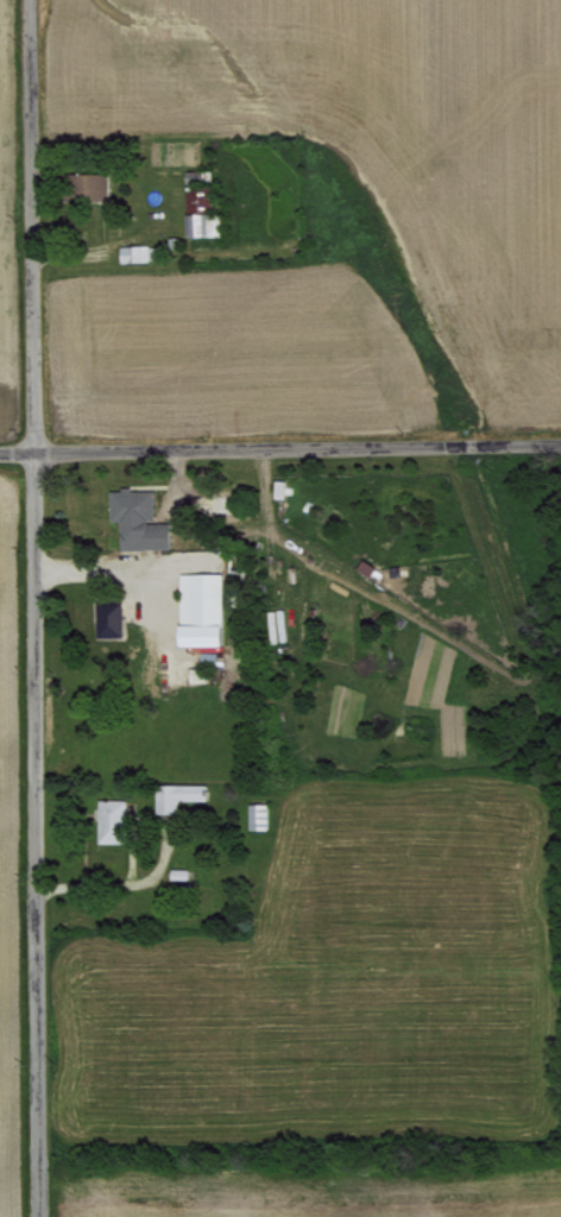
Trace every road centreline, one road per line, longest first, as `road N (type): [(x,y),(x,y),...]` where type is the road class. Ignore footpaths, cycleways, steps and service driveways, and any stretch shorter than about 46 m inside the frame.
road 1 (tertiary): [(35,1216),(28,0)]
road 2 (residential): [(0,453),(560,441)]
road 3 (residential): [(34,897),(159,881),(183,811)]
road 4 (residential): [(33,572),(172,584)]

